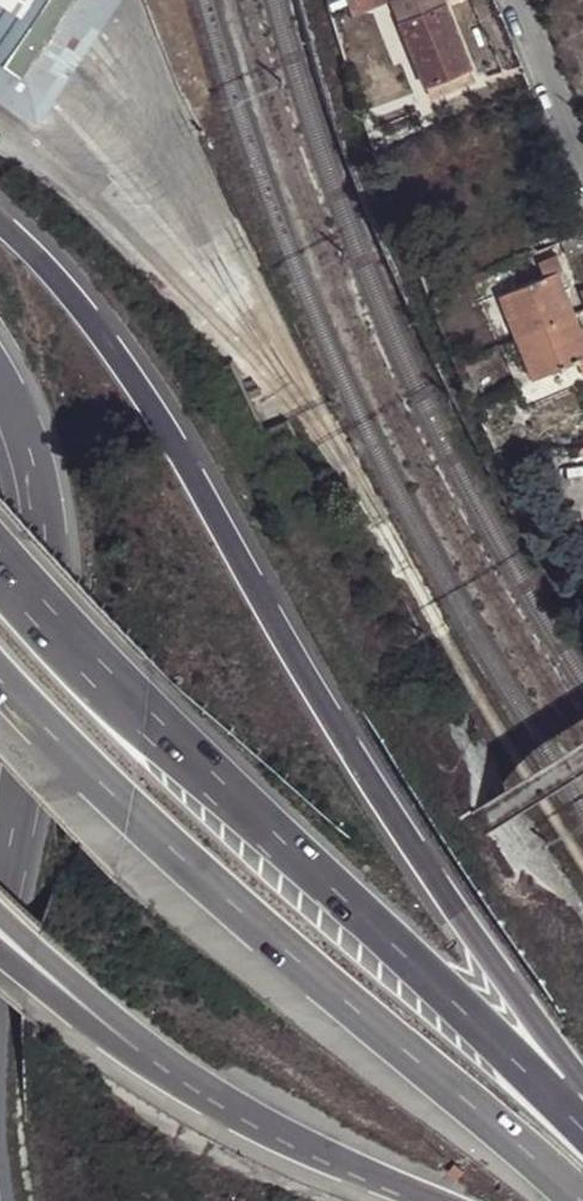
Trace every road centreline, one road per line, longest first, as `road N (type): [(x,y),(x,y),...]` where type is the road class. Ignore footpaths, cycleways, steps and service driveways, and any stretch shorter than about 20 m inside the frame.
road 1 (motorway): [(582,1124),(515,992),(414,855),(164,426),(61,289),(0,226)]
road 2 (motorway): [(582,1130),(146,718),(0,559)]
road 3 (motorway): [(0,670),(245,910),(508,1131),(578,1200)]
road 4 (motorway): [(0,908),(40,674),(44,536),(27,436),(0,387)]
road 5 (motorway): [(143,1058),(423,1200)]
road 6 (motorway): [(0,915),(143,1058)]
road 7 (residential): [(582,171),(517,0)]
road 8 (motorway): [(0,950),(143,1058)]

